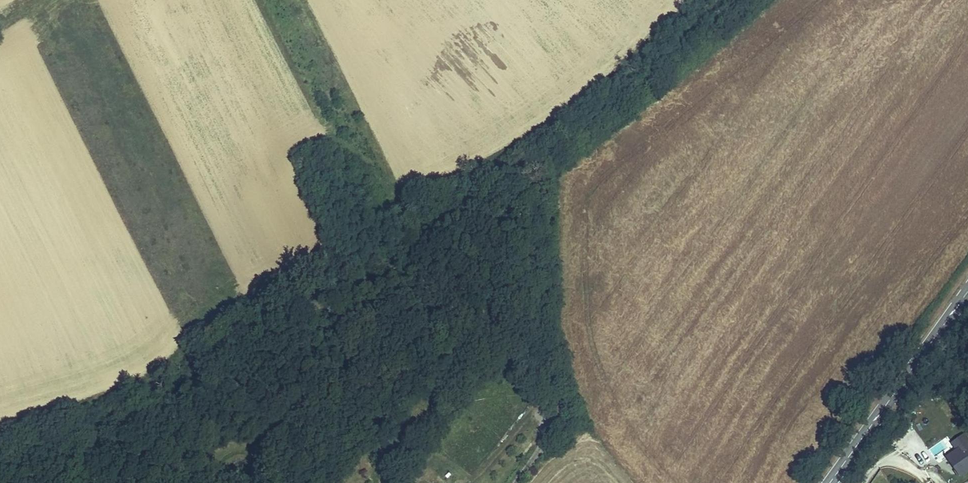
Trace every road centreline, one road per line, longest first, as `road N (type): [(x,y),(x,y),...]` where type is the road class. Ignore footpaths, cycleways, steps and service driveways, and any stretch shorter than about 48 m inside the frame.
road 1 (secondary): [(967,290),(828,482)]

